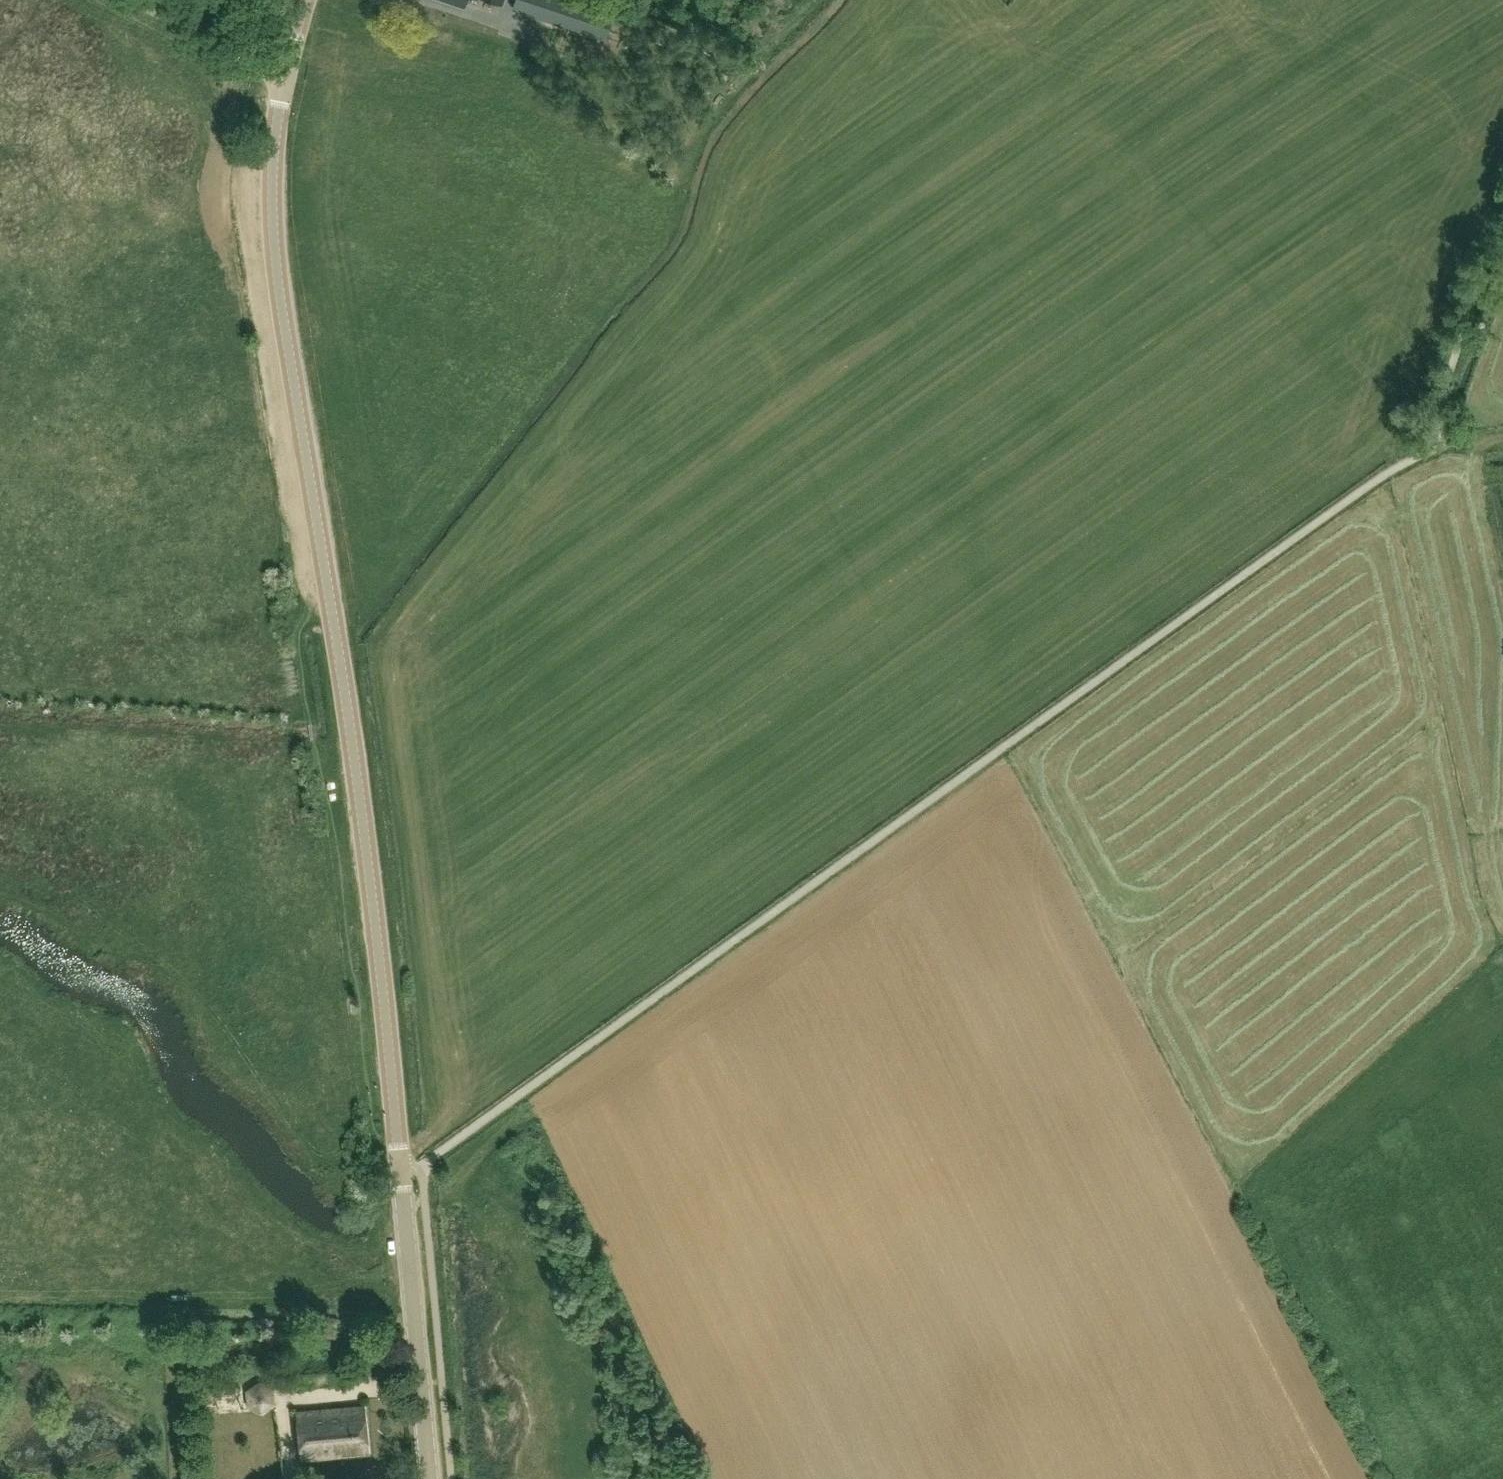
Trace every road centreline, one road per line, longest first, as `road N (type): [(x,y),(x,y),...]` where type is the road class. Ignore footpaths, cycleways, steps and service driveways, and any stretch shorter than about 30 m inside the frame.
road 1 (tertiary): [(429,1478),(367,828),(280,301),(271,199),(283,79)]
road 2 (unclassified): [(283,79),(134,0)]

